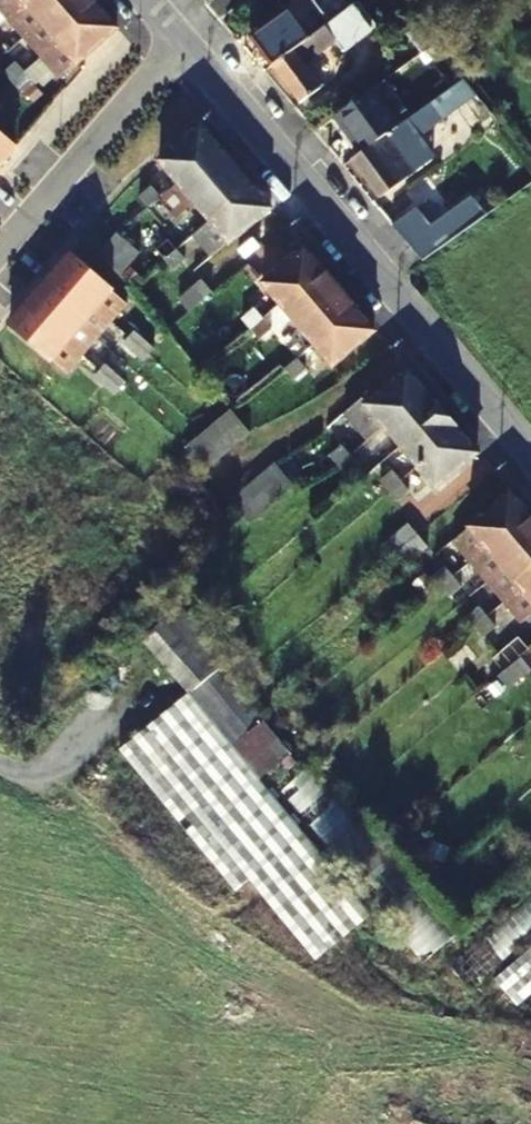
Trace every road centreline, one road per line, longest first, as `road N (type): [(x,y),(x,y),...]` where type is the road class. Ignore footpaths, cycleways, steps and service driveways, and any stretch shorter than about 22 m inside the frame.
road 1 (residential): [(530,448),(185,37)]
road 2 (residential): [(185,37),(0,255)]
road 3 (track): [(530,1082),(386,973),(360,942)]
road 4 (track): [(116,711),(46,783),(0,763)]

